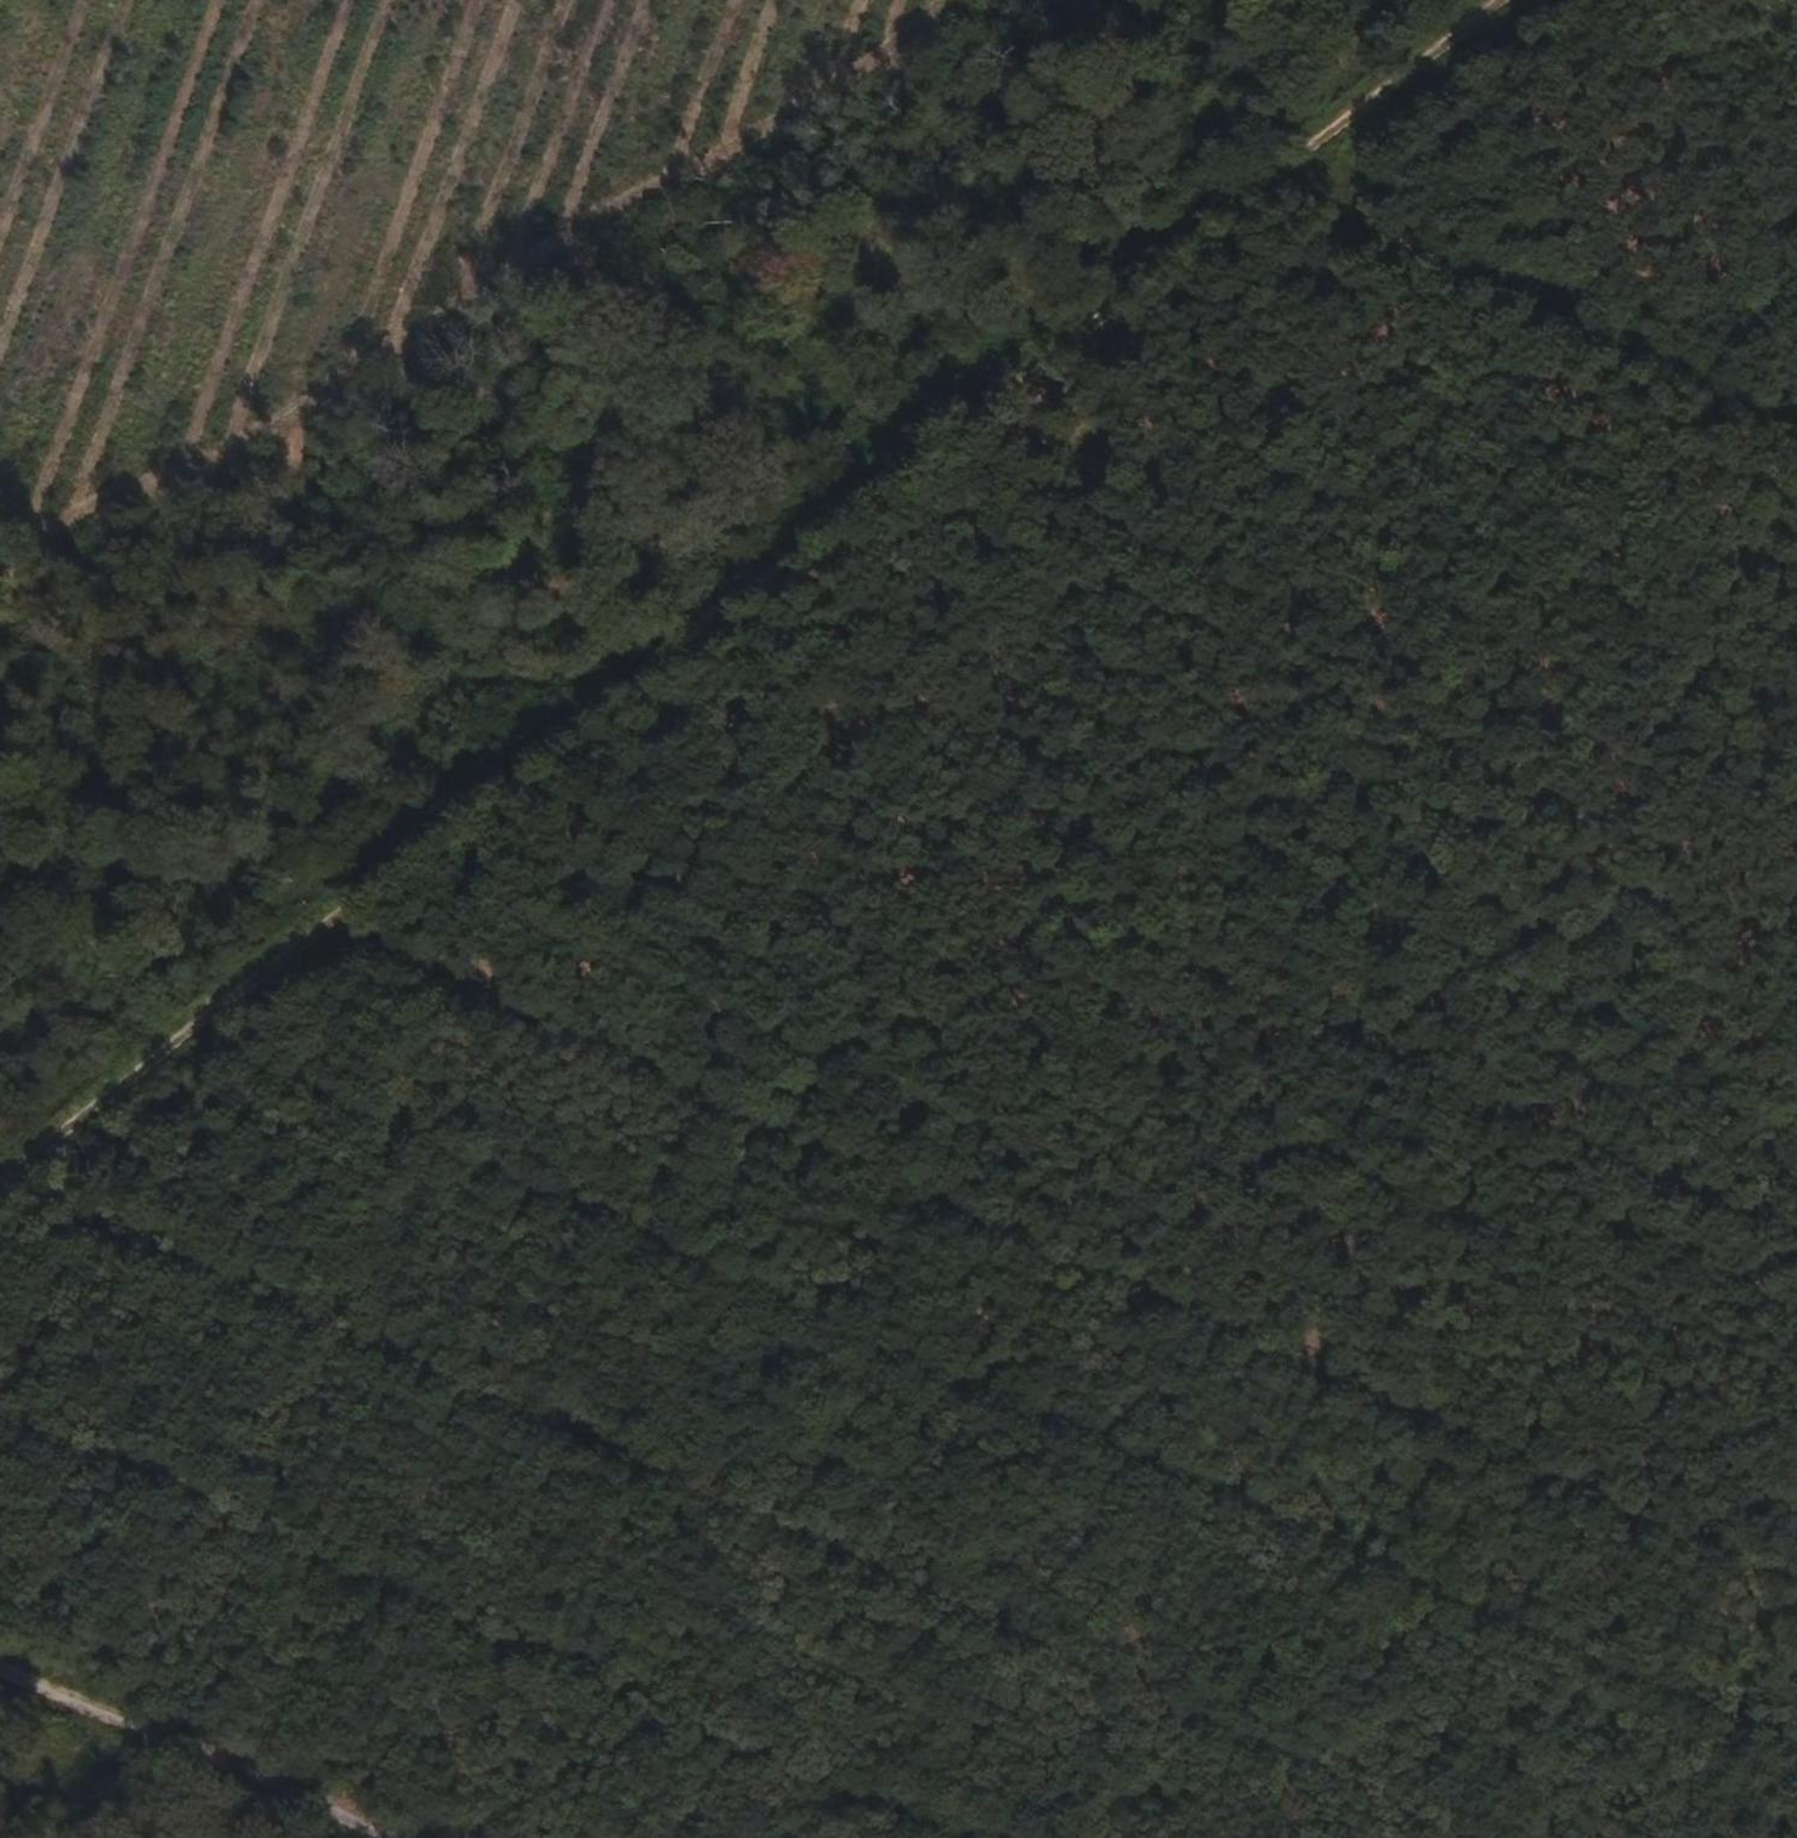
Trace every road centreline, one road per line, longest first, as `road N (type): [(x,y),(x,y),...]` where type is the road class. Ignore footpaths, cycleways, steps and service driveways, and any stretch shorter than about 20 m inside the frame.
road 1 (track): [(0,1677),(359,1837)]

